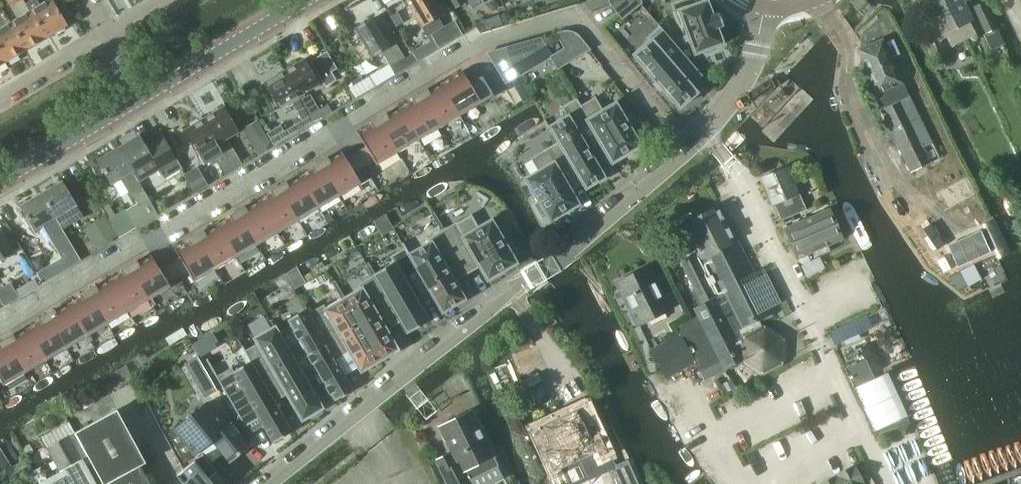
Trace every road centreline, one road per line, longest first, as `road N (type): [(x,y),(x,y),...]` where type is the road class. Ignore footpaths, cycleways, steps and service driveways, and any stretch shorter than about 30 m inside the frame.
road 1 (residential): [(636,84),(579,16),(480,42),(0,328)]
road 2 (residential): [(278,483),(689,150)]
road 3 (tertiary): [(143,97),(306,0)]
road 4 (residential): [(689,150),(737,95),(757,51),(765,6)]
road 5 (tertiary): [(0,183),(143,97)]
road 6 (residential): [(0,98),(108,35)]

